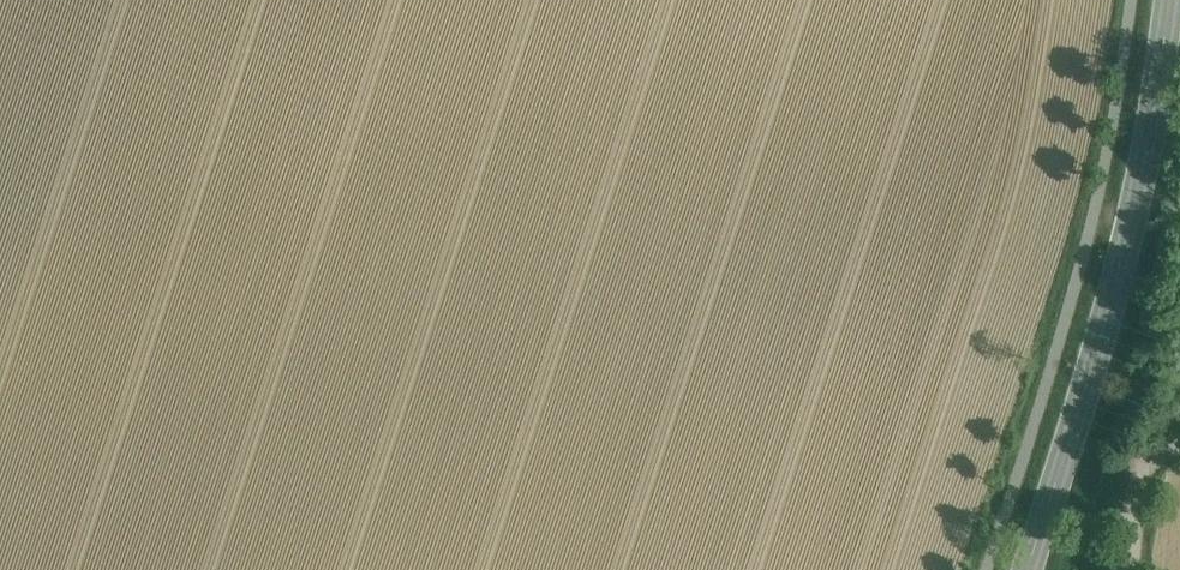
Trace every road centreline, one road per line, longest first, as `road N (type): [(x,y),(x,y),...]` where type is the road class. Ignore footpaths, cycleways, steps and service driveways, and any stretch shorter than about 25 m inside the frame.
road 1 (tertiary): [(1027,569),(1113,296),(1148,148),(1169,0)]

